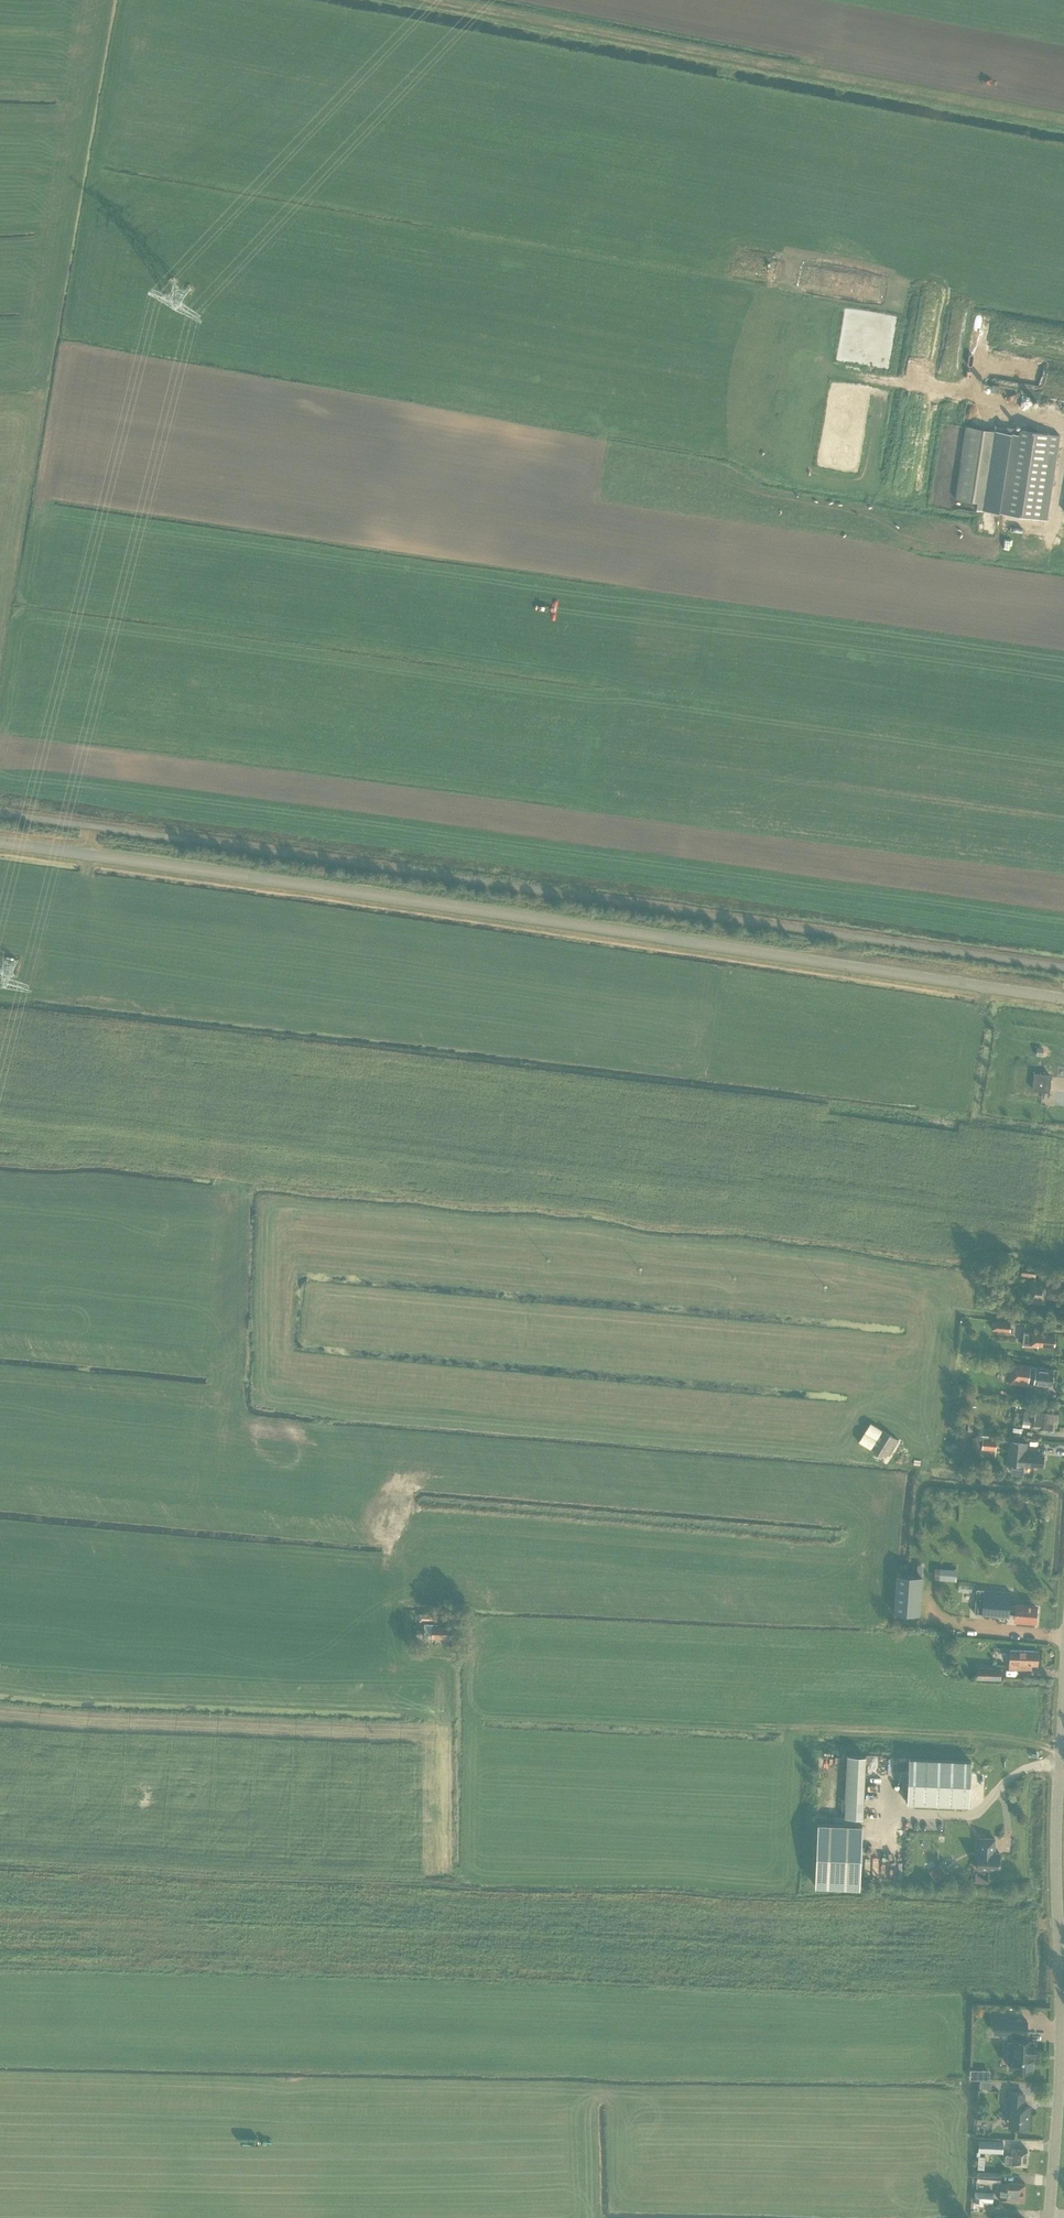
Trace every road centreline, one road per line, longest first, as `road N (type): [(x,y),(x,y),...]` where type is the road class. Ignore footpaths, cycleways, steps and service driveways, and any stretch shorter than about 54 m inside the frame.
road 1 (unclassified): [(0,842),(1063,998)]
road 2 (track): [(1061,1748),(475,1714),(472,1639)]
road 3 (tertiary): [(1049,2217),(1060,2060),(1063,1684)]
road 4 (track): [(1063,1322),(954,1311),(935,1452),(918,1451)]

